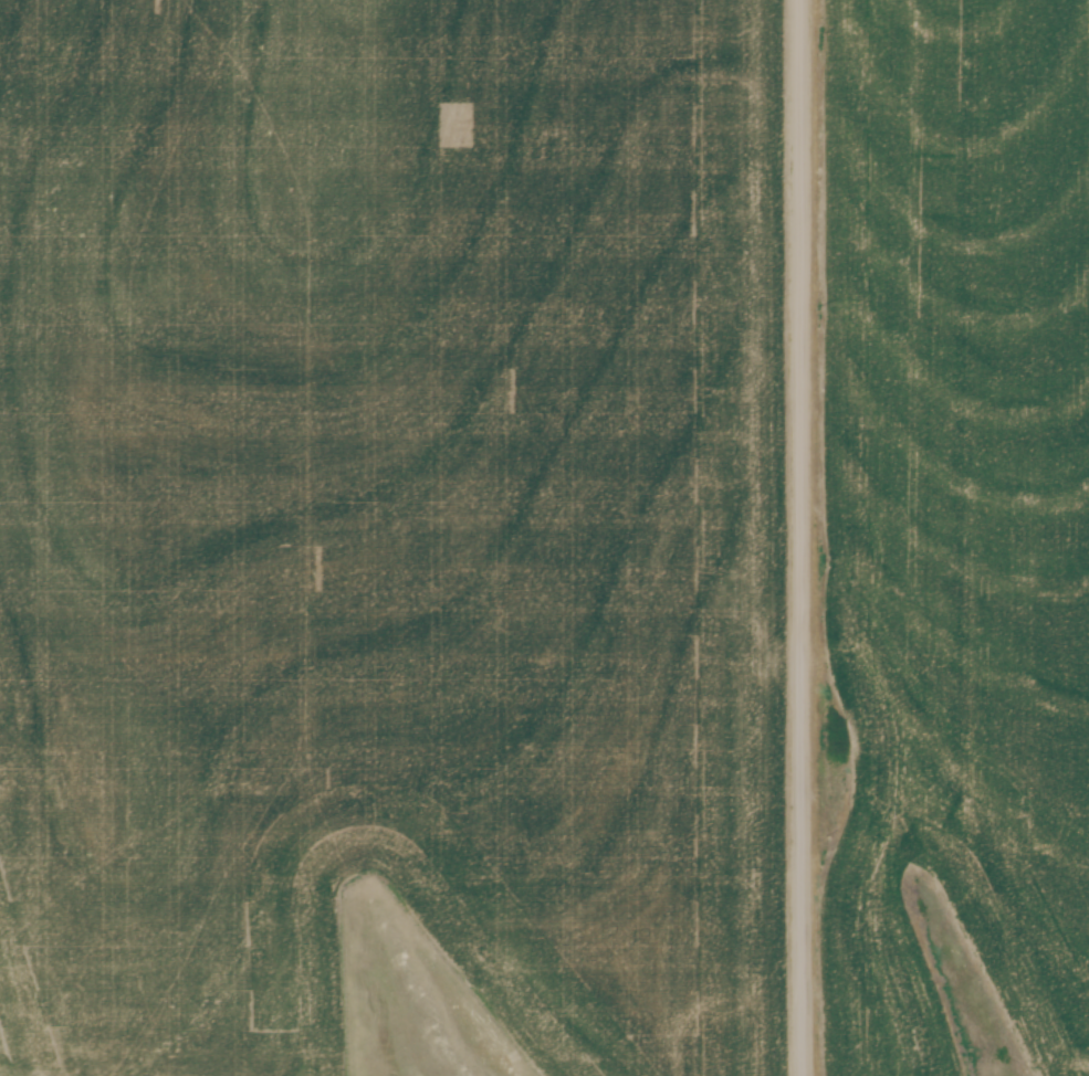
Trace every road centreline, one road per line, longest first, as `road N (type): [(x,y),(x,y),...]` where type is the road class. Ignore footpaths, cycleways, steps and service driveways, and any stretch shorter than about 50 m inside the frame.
road 1 (residential): [(802,0),(803,1075)]

